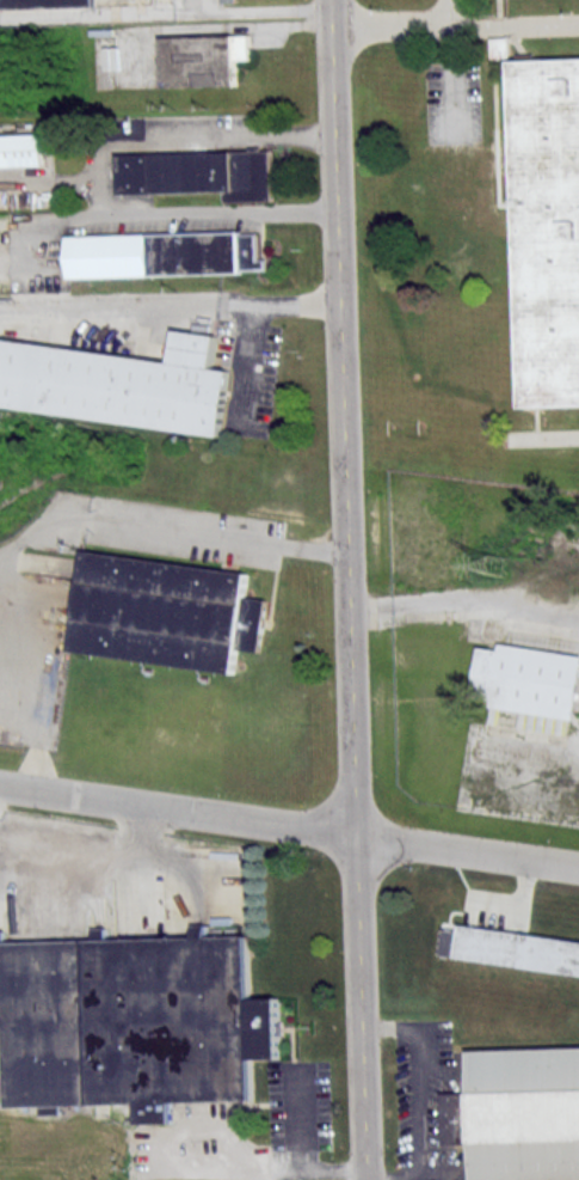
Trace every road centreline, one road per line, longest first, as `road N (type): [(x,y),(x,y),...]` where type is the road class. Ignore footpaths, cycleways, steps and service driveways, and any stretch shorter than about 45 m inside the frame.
road 1 (tertiary): [(364,1179),(327,0)]
road 2 (residential): [(0,785),(578,865)]

